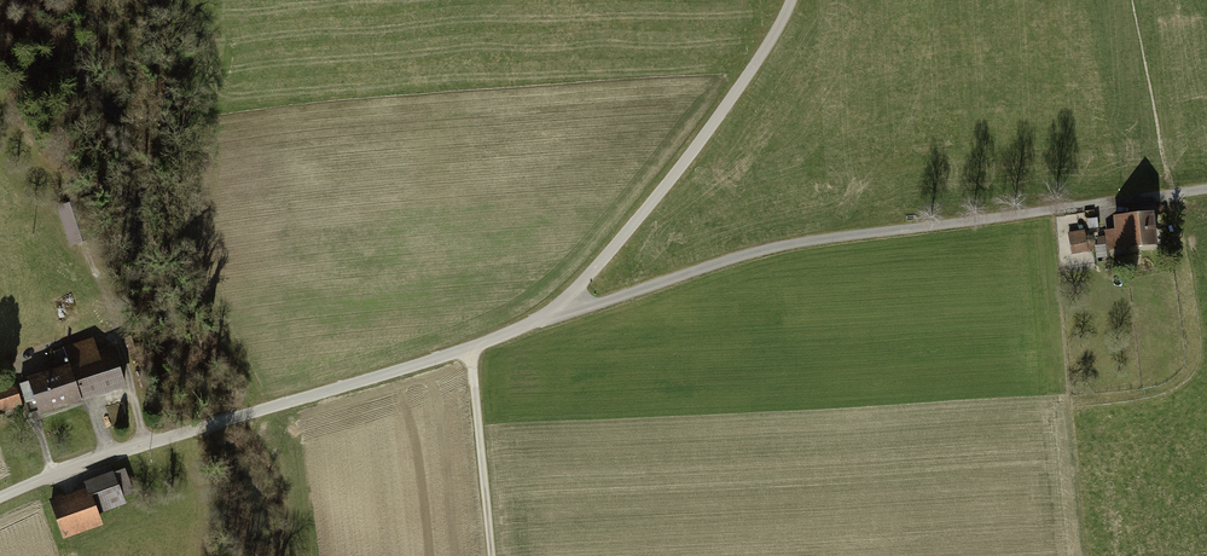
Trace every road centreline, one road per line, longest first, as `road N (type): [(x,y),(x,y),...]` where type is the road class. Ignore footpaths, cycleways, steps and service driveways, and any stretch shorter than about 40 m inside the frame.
road 1 (track): [(558,315),(774,245),(1152,197)]
road 2 (track): [(0,499),(558,315)]
road 3 (track): [(558,315),(727,107),(791,0)]
road 4 (track): [(54,476),(15,370),(32,354),(108,337),(118,346),(146,444)]
road 5 (track): [(470,348),(492,555)]
road 6 (track): [(1170,194),(1191,356)]

